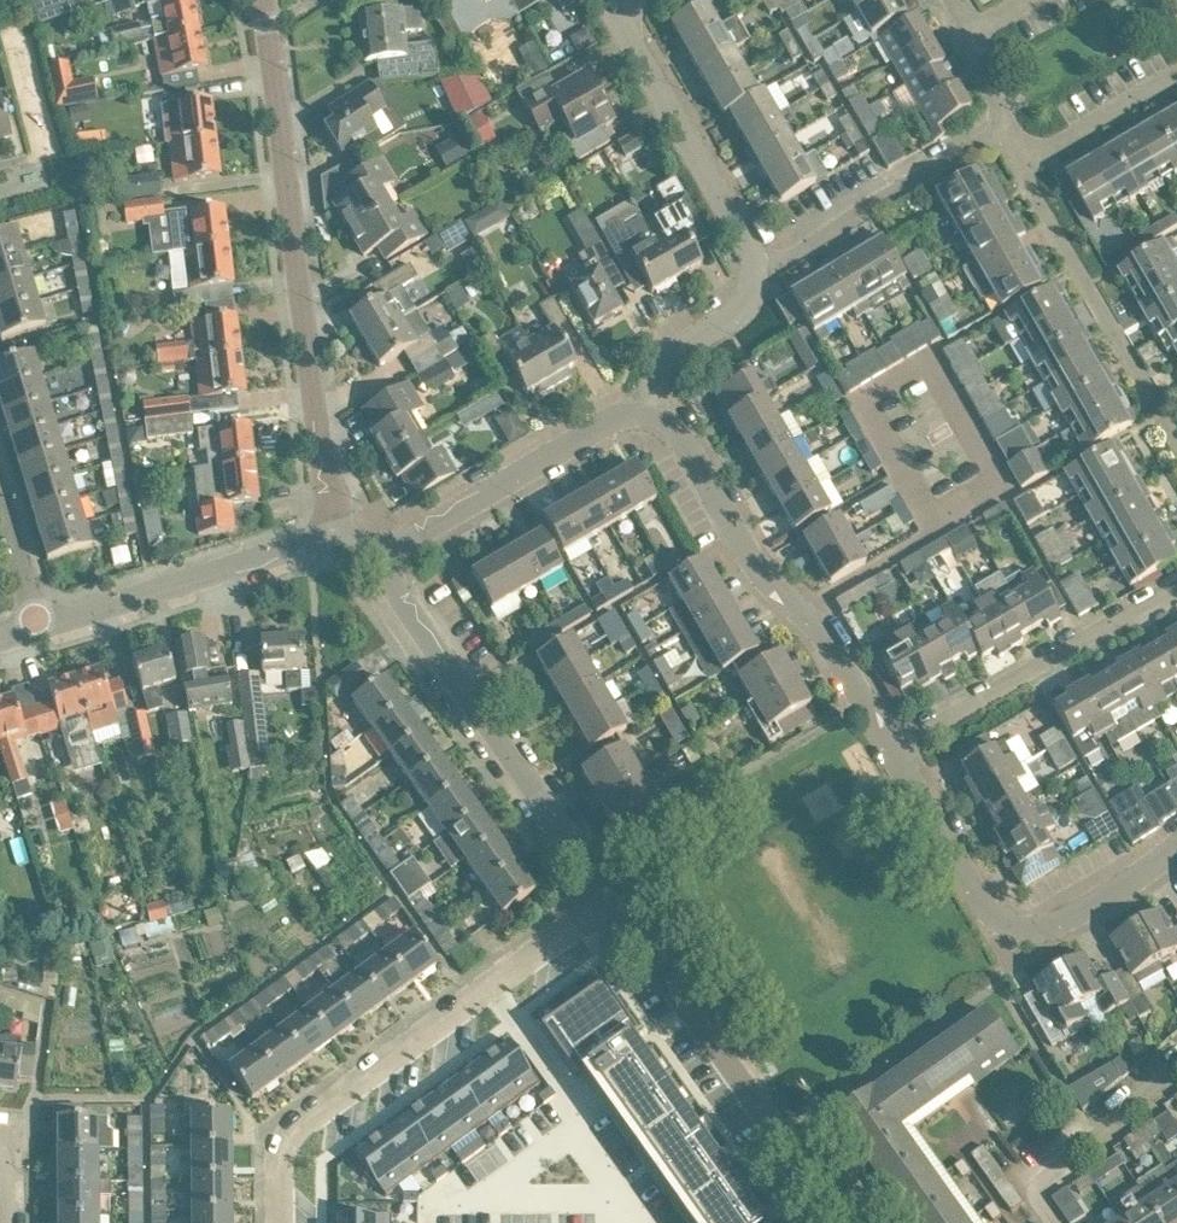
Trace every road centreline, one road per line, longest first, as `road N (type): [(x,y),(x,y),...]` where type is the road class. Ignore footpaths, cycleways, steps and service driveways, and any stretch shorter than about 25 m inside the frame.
road 1 (residential): [(345,531),(264,0)]
road 2 (residential): [(631,897),(301,1126),(283,1152),(286,1222)]
road 3 (residential): [(892,746),(810,604),(767,581),(664,401)]
road 4 (residential): [(631,897),(390,559)]
road 5 (residential): [(1176,839),(1077,917),(1049,932),(1019,927),(993,911),(892,746)]
road 6 (residential): [(876,1222),(631,897)]
road 7 (residential): [(892,746),(1176,583)]
road 8 (residential): [(36,629),(345,531)]
road 9 (residential): [(1176,437),(1023,156)]
road 10 (residential): [(390,559),(400,542),(664,401)]
road 11 (residential): [(753,270),(603,0)]
road 12 (residential): [(753,270),(1008,124)]
road 13 (residential): [(1058,1222),(1044,1203),(1050,1176),(1176,1071)]
road 14 (residential): [(1023,156),(1176,72)]
road 15 (residential): [(664,401),(684,350),(734,313),(753,270)]
road 16 (residential): [(36,629),(0,504)]

